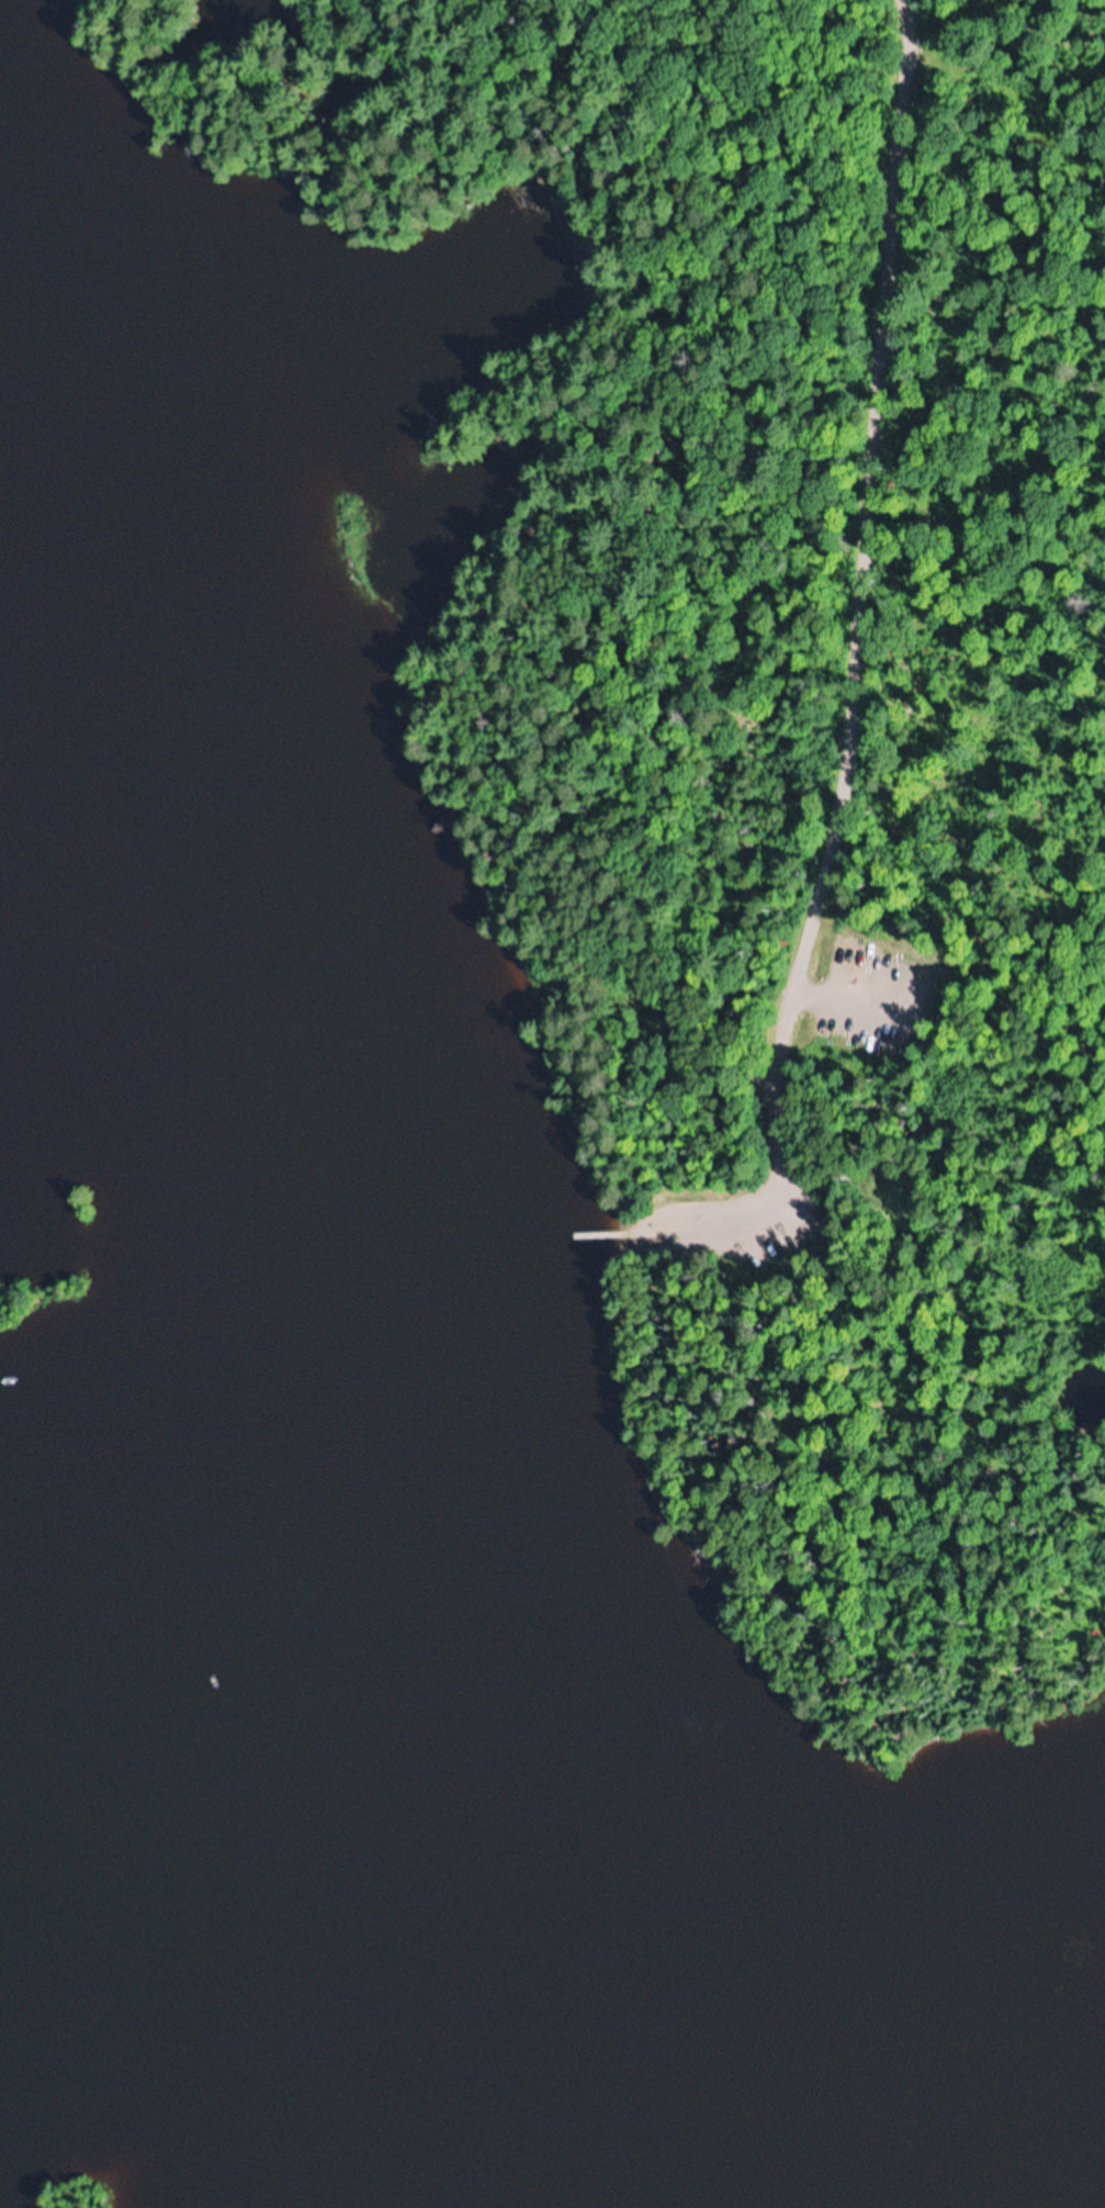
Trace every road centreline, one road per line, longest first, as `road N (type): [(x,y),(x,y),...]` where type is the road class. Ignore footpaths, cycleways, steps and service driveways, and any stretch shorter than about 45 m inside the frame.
road 1 (residential): [(616,1234),(737,1180),(765,1141),(879,534),(899,0)]

